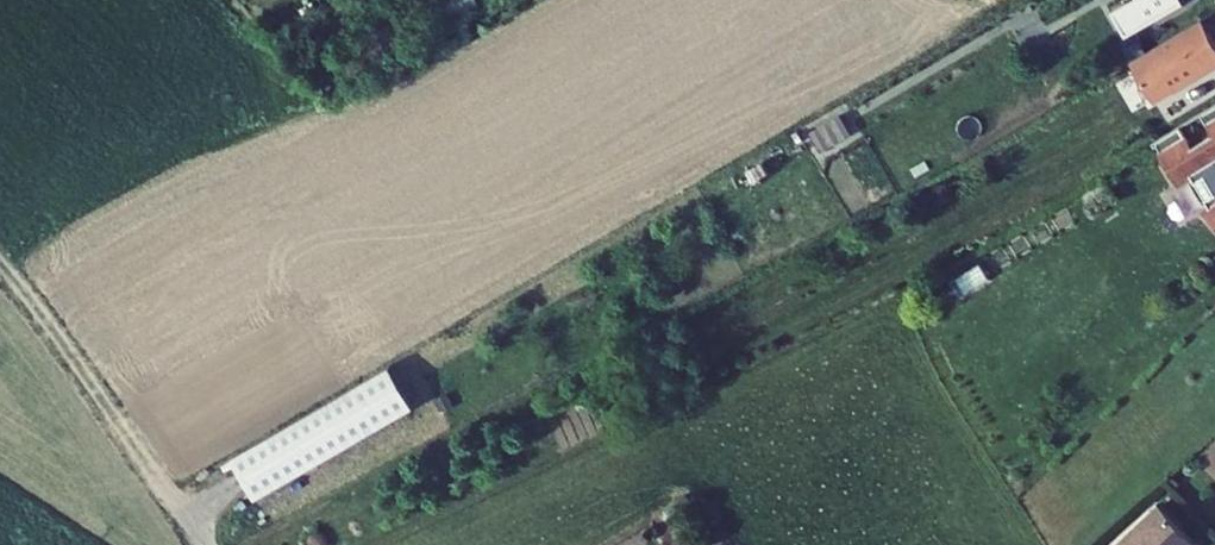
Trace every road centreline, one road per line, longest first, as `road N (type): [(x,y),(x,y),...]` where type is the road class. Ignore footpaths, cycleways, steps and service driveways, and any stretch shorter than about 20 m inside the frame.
road 1 (track): [(0,253),(208,544)]

